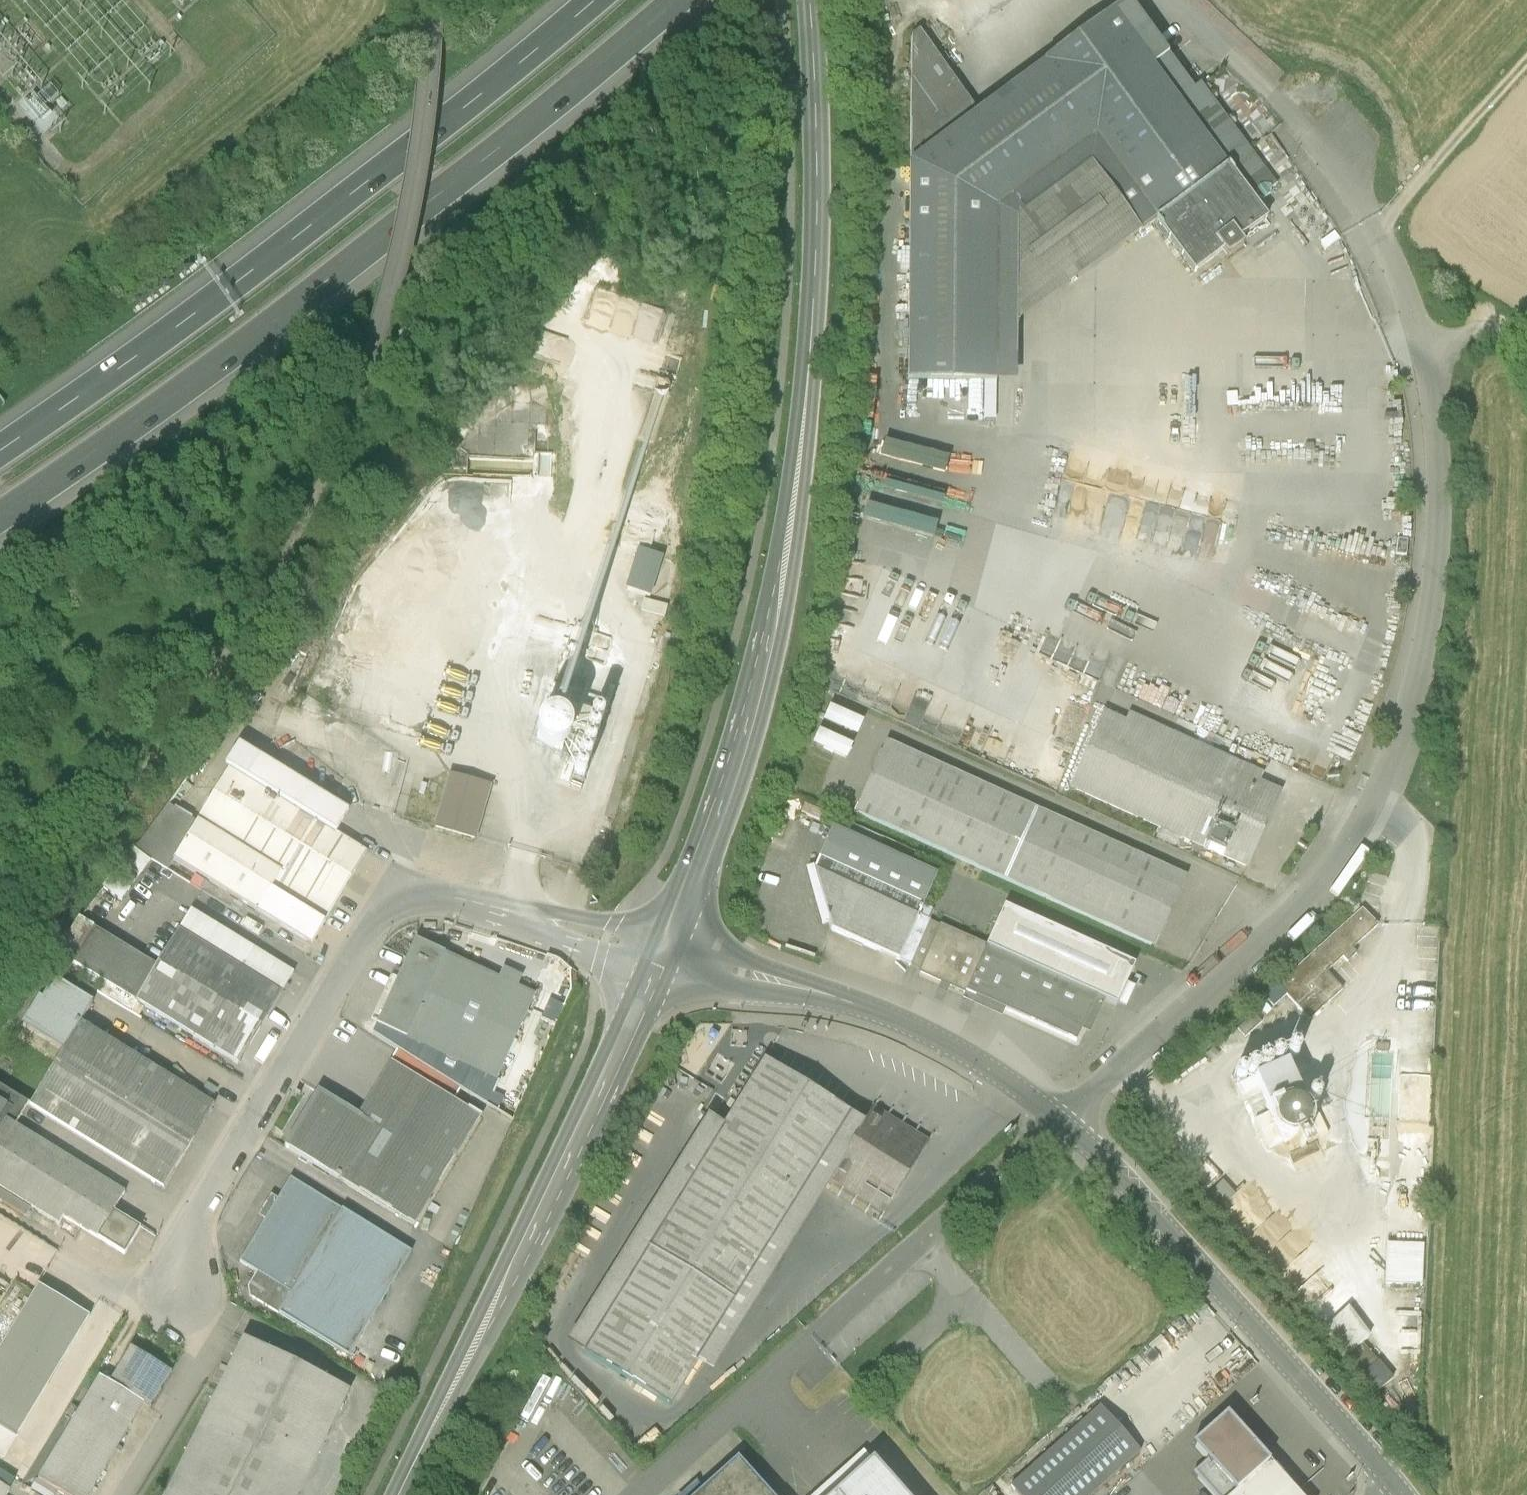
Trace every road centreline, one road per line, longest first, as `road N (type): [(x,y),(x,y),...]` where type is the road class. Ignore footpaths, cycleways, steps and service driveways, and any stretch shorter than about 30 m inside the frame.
road 1 (unclassified): [(1063,1119),(1289,920),(1342,853),(1384,780),(1409,705),(1434,521),(1424,353),(1377,235),(1331,164)]
road 2 (tertiary): [(808,0),(815,287),(791,521),(748,715),(664,951)]
road 3 (motorway): [(0,511),(362,258),(668,0)]
road 4 (residential): [(664,951),(437,901),(400,906),(369,926),(191,1218),(176,1290),(138,1295),(65,1266)]
road 5 (motorway): [(579,0),(328,208),(0,440)]
road 6 (tertiary): [(664,951),(398,1494)]
road 7 (tertiary): [(1063,1119),(1117,1166),(1397,1483)]
road 8 (tertiary): [(664,951),(836,996),(923,1029),(1063,1119)]
road 9 (track): [(1526,57),(1377,235)]

